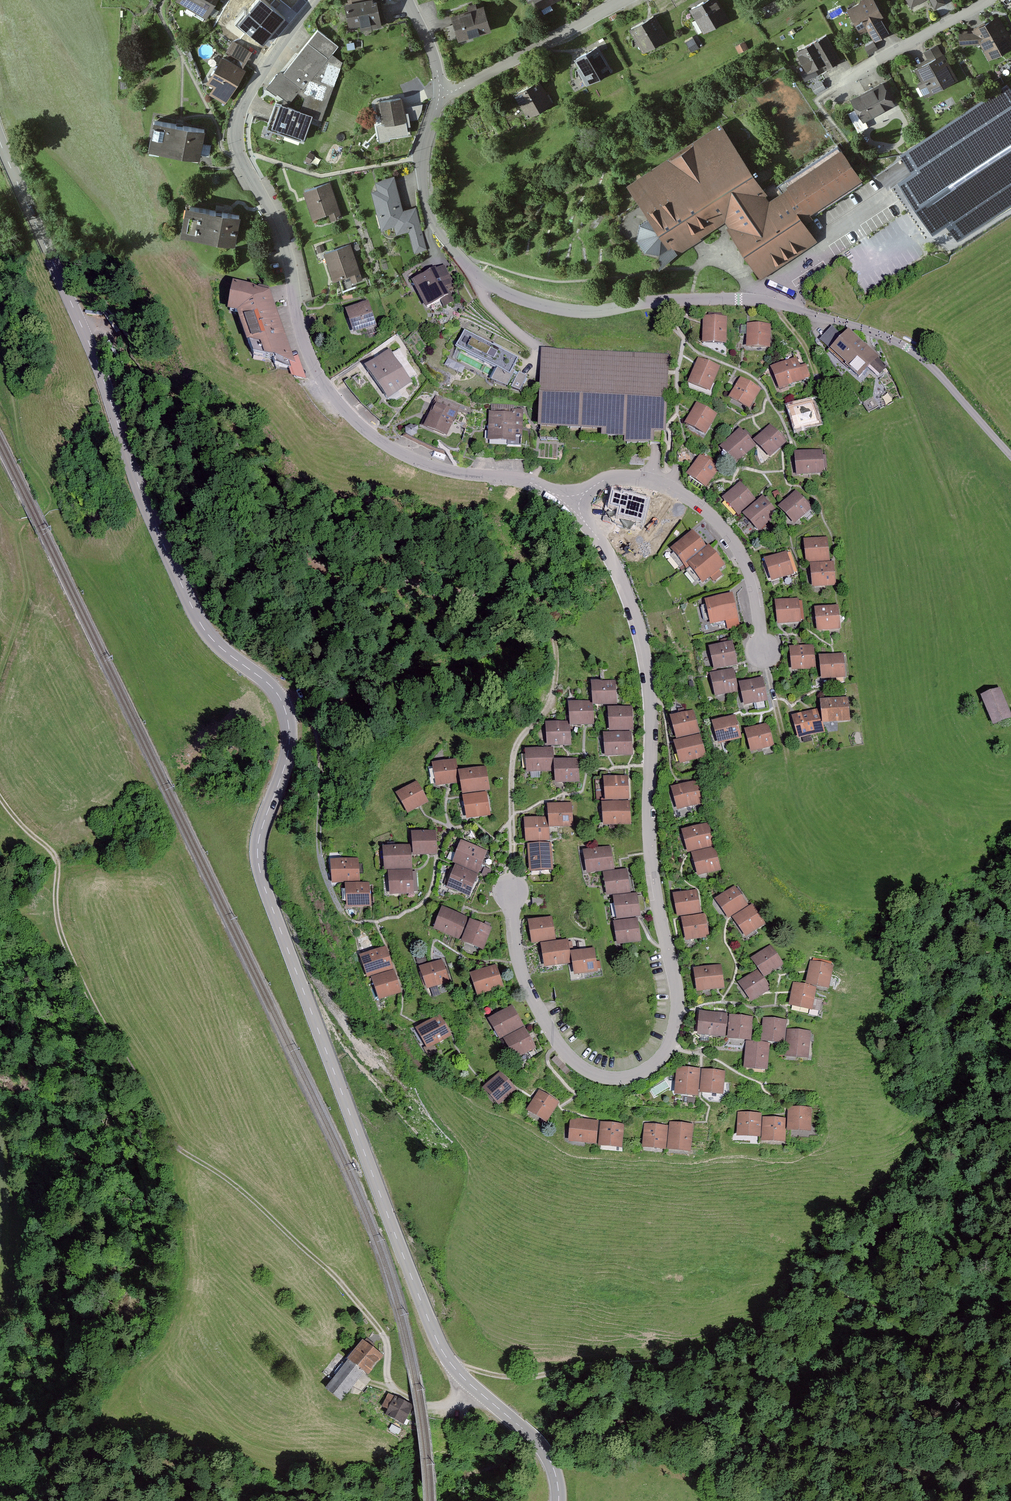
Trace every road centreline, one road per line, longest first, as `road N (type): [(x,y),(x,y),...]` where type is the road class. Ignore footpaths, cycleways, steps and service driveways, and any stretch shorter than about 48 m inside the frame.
road 1 (tertiary): [(0,142),(194,612),(213,640),(282,702),(288,751),(261,832),(260,870),(434,1334),(465,1379),(540,1446),(559,1500)]
road 2 (residential): [(573,501),(618,571),(648,690),(648,847),(677,999),(669,1043),(652,1066),(628,1077),(599,1076),(558,1045),(518,964),(510,892)]
road 3 (track): [(510,892),(514,752),(555,686),(558,639),(546,619),(535,609),(344,570),(293,548),(83,328)]
road 4 (residential): [(316,0),(272,58),(237,132),(288,255),(310,359),(350,417),(408,457),(527,481),(573,501)]
road 5 (track): [(385,1336),(333,1273),(236,1186),(163,1138),(60,928),(56,852),(0,798)]
road 6 (residential): [(443,92),(427,136),(424,197),(437,227),(479,277),(553,309),(758,300),(871,331)]
road 7 (track): [(453,1366),(517,1376),(583,1363),(677,1362),(736,1343),(823,1295),(1010,1334)]
road 8 (residential): [(573,501),(617,477),(687,496),(743,559),(763,651)]
road 9 (track): [(287,715),(307,716),(318,739),(320,855),(346,918)]
road 10 (residential): [(622,0),(443,92)]
road 11 (track): [(0,361),(16,445),(51,503),(15,526)]
road 12 (unclassified): [(1010,456),(938,372),(871,331)]
road 13 (track): [(0,675),(26,587),(15,526),(0,507)]
road 14 (residential): [(988,0),(877,62)]
road 15 (track): [(775,304),(803,343),(830,413)]

